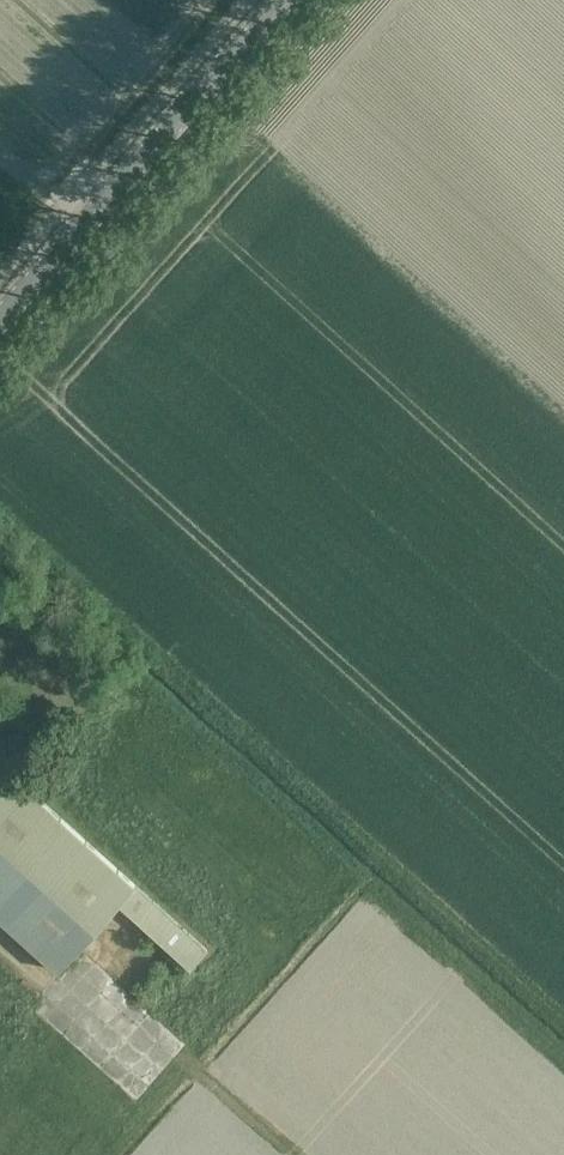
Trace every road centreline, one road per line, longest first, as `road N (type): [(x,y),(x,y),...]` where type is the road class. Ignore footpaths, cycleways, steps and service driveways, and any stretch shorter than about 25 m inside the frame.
road 1 (tertiary): [(0,317),(283,0)]

